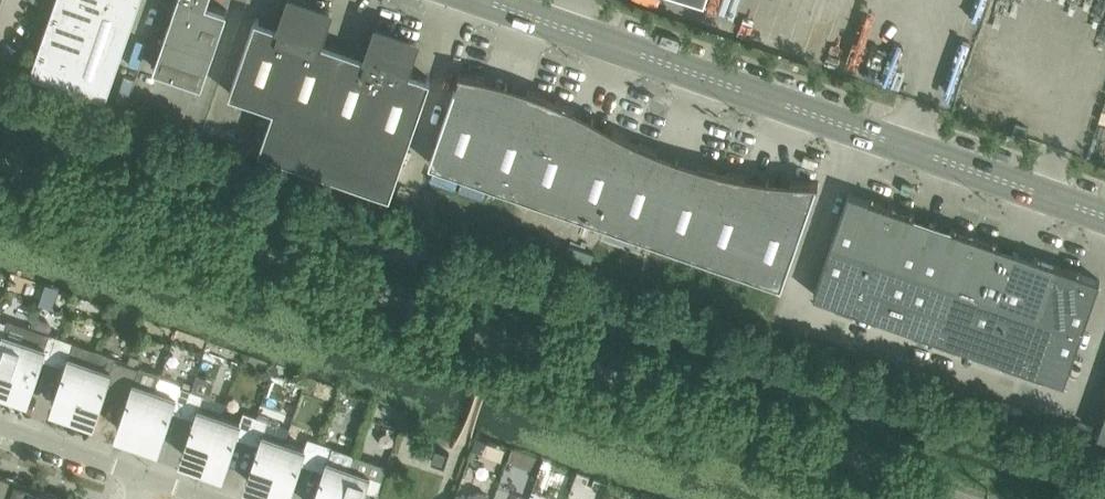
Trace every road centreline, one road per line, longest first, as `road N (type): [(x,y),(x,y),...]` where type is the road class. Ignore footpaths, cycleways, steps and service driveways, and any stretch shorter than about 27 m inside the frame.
road 1 (unclassified): [(1104,212),(496,0)]
road 2 (residential): [(0,427),(142,477)]

